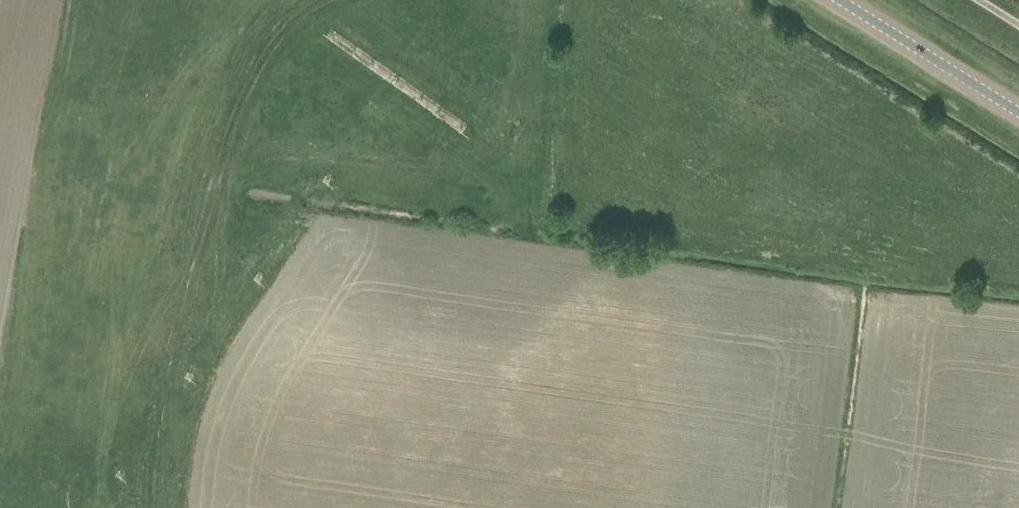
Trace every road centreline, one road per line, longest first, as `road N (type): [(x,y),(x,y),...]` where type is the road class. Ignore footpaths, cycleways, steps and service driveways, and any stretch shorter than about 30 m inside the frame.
road 1 (unclassified): [(1018,113),(838,0)]

